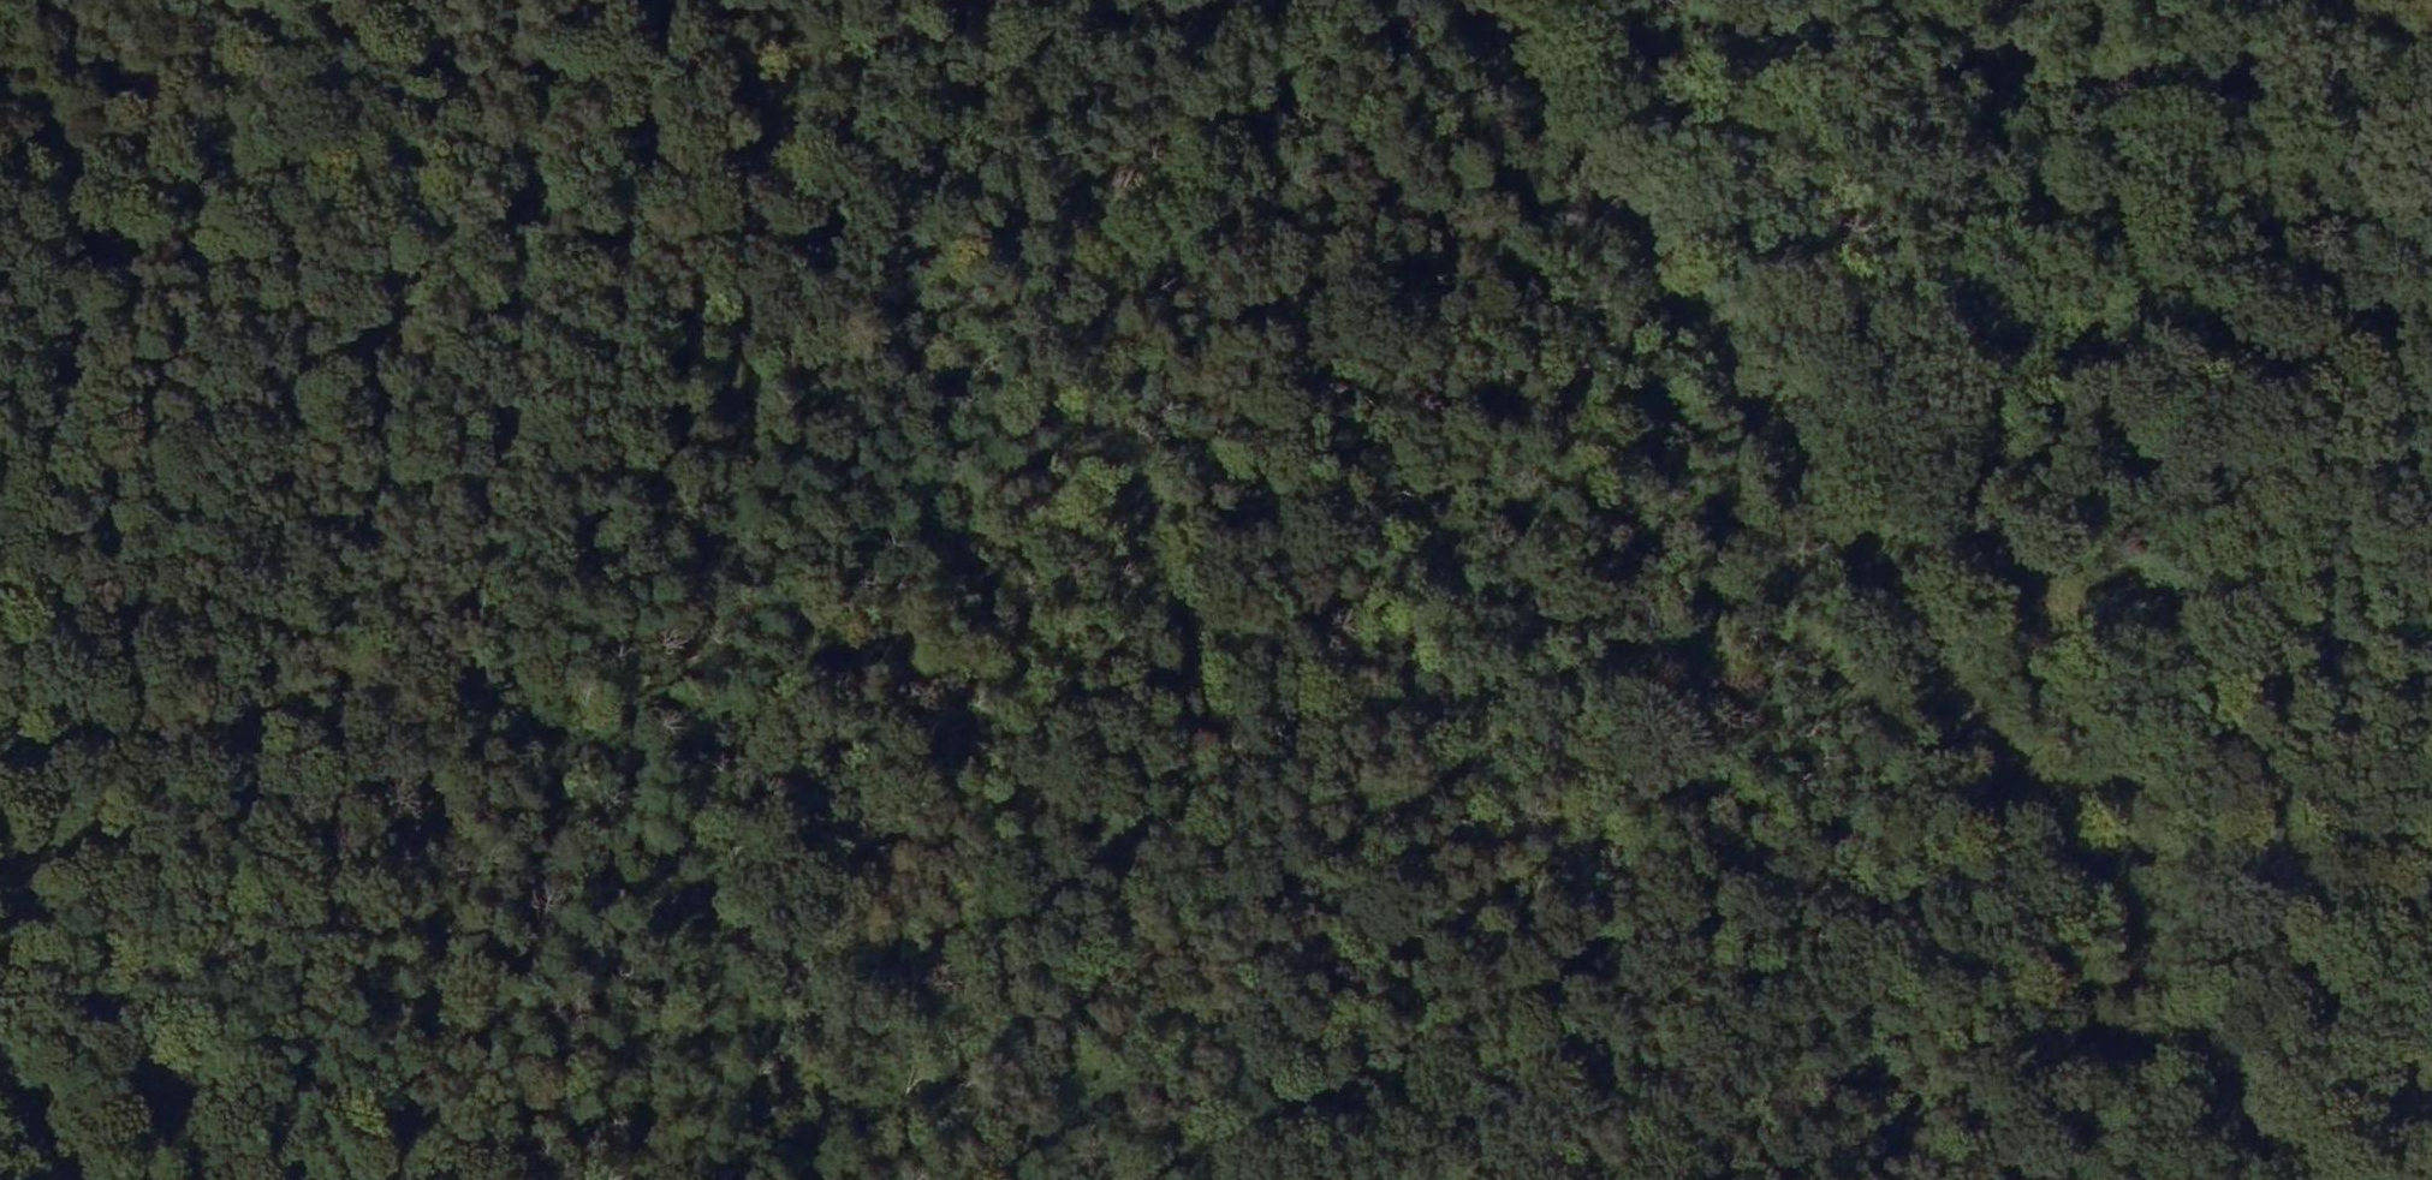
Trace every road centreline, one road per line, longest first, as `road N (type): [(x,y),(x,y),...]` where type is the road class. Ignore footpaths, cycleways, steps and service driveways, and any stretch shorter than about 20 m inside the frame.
road 1 (track): [(2287,1179),(1462,0)]
road 2 (track): [(0,1034),(84,1179)]

